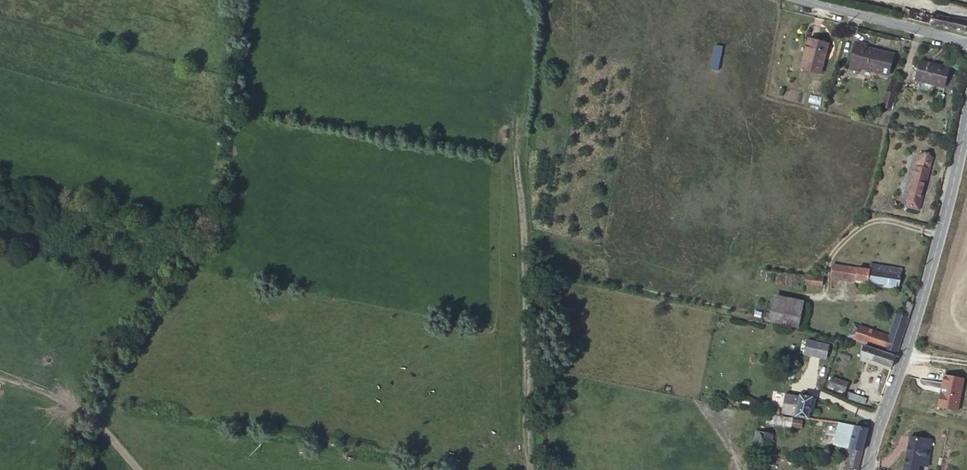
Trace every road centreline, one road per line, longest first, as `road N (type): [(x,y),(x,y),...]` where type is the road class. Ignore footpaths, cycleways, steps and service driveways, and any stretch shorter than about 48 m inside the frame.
road 1 (secondary): [(868,469),(966,110)]
road 2 (track): [(528,469),(514,128)]
road 3 (unclassified): [(966,44),(804,0)]

